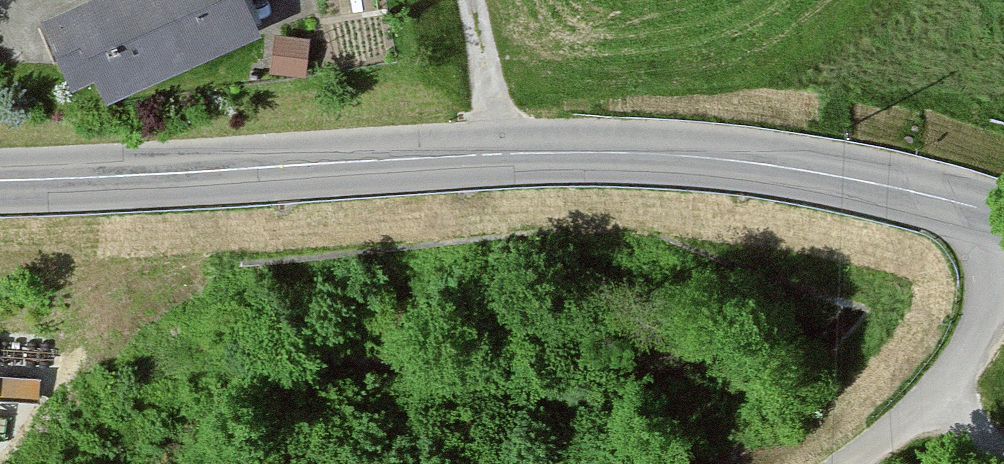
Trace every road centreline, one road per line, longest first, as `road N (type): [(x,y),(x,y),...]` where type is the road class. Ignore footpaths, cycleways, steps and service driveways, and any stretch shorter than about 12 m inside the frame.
road 1 (secondary): [(0,181),(504,159),(789,168),(1003,224)]
road 2 (unclassified): [(1003,293),(946,396),(847,463)]
road 3 (track): [(474,0),(504,159)]

